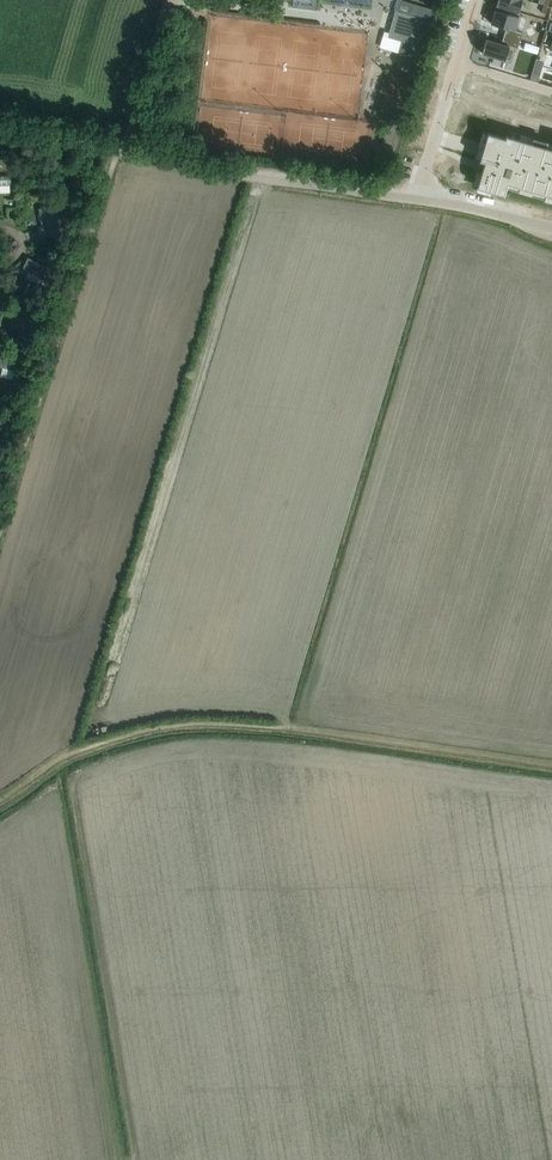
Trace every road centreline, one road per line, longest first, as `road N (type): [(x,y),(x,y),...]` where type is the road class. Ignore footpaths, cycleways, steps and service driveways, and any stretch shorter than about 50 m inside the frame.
road 1 (track): [(118,150),(0,533)]
road 2 (unclassified): [(417,199),(118,150)]
road 3 (unclassified): [(118,150),(168,0)]
road 4 (residential): [(456,63),(417,199)]
road 5 (unclassified): [(551,228),(417,199)]

